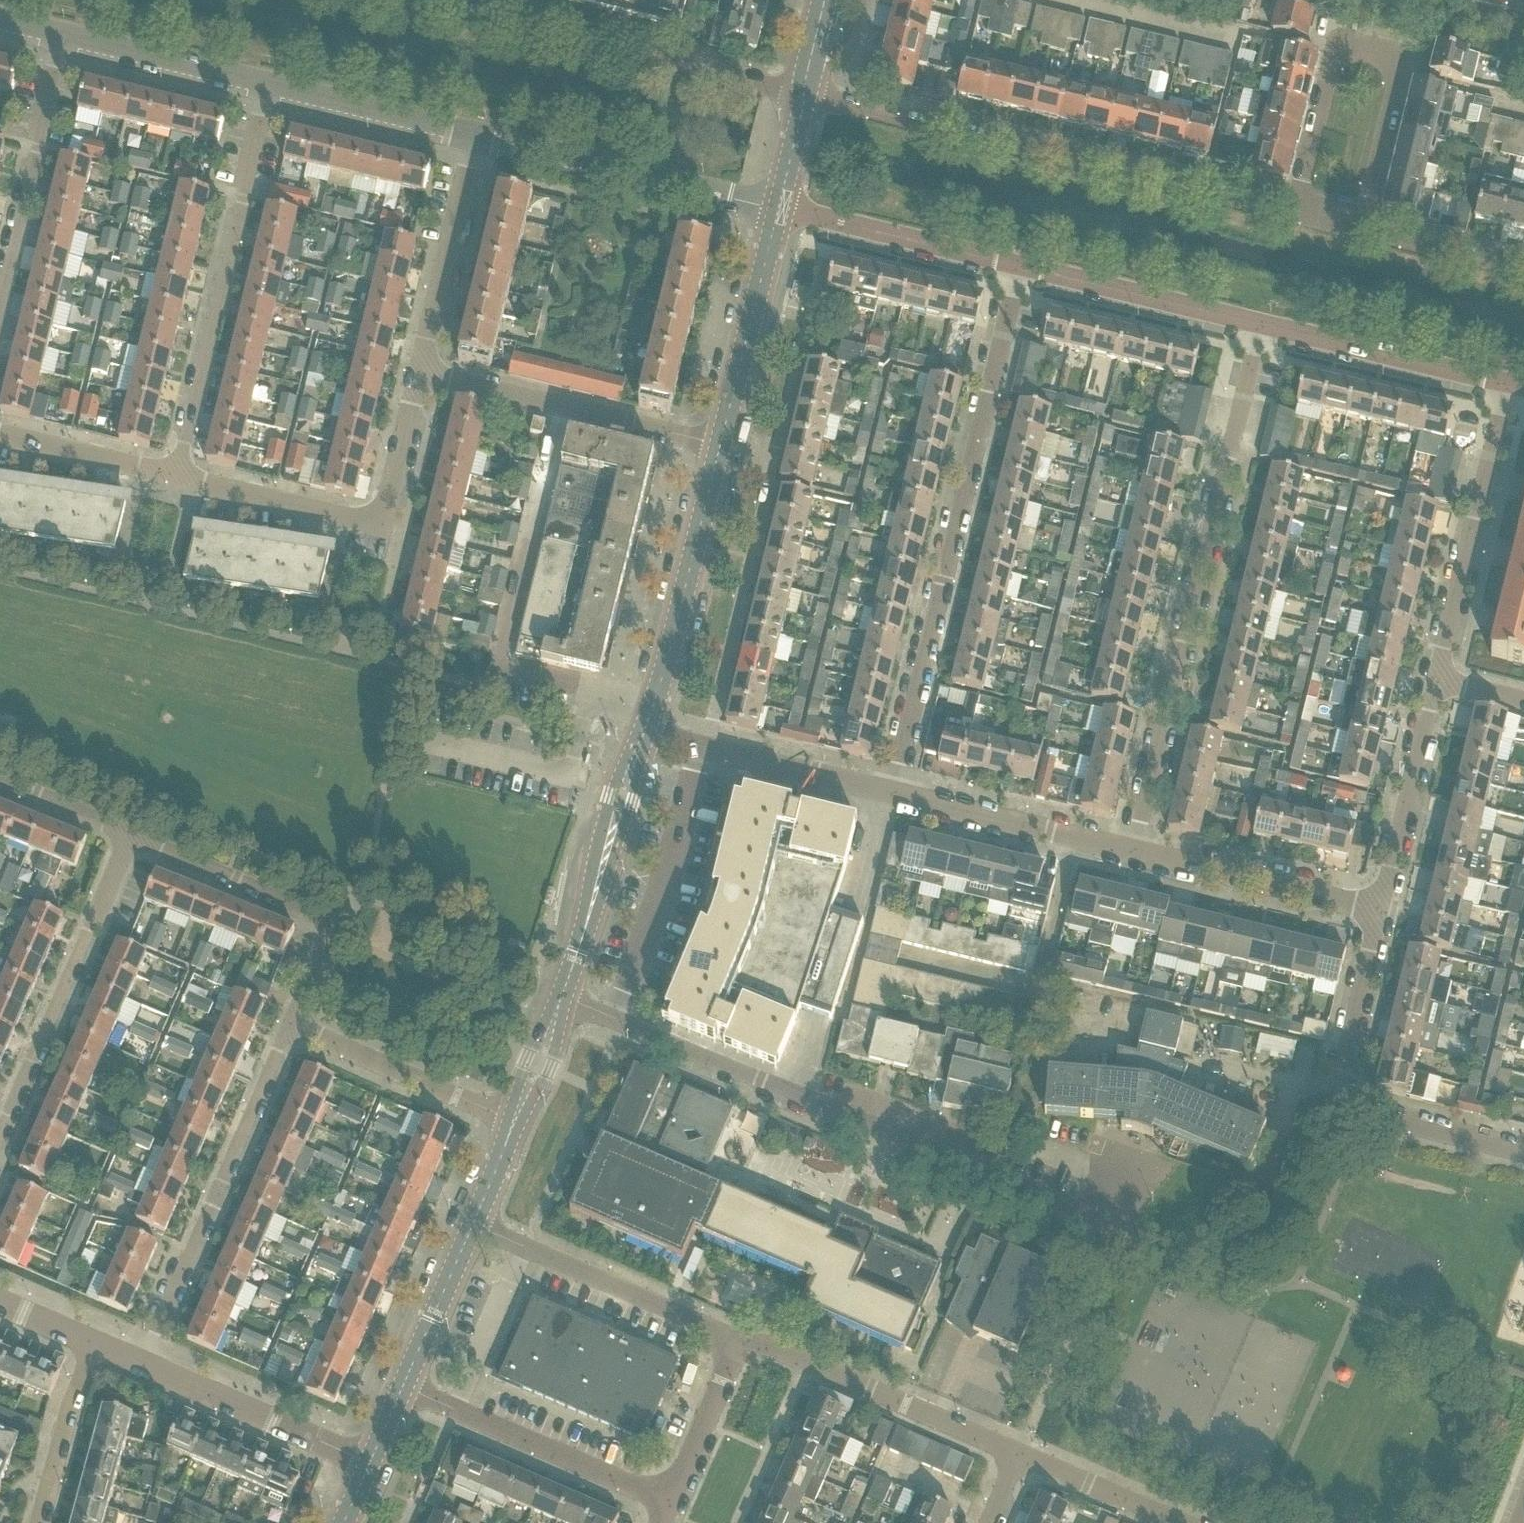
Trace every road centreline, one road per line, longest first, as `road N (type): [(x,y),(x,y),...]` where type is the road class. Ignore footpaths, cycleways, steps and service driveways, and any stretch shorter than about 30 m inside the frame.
road 1 (residential): [(1117,1228),(560,999)]
road 2 (residential): [(893,791),(1021,268)]
road 3 (residential): [(1137,849),(1266,330)]
road 4 (residential): [(1296,218),(804,97)]
road 5 (residential): [(804,97),(413,0)]
road 6 (residential): [(264,87),(176,476)]
road 7 (residential): [(1360,233),(1398,84),(1380,60),(1335,64),(1296,218)]
road 8 (residential): [(1523,1154),(1363,1117),(1347,1102),(1381,906)]
road 9 (residential): [(142,1361),(291,1024)]
road 10 (residential): [(0,1135),(131,835)]
road 11 (residential): [(291,1024),(329,923),(131,835)]
road 12 (residential): [(779,211),(479,140)]
road 13 (residential): [(1018,1453),(766,1343),(740,1340)]
road 14 (secondary): [(642,732),(720,443)]
road 15 (residential): [(720,443),(429,376)]
road 16 (residential): [(1437,672),(1507,383)]
road 17 (residential): [(670,1510),(404,1388)]
road 18 (residential): [(740,1340),(474,1225)]
road 19 (secondary): [(560,999),(642,732)]
road 20 (residential): [(67,38),(0,306)]
road 21 (residential): [(893,791),(642,732)]
road 22 (residential): [(1266,330),(1021,268)]
road 23 (residential): [(1137,849),(893,791)]
road 24 (residential): [(1381,906),(1137,849)]
road 25 (residential): [(369,1465),(142,1361)]
road 26 (residential): [(1021,268),(779,211)]
road 27 (residential): [(1507,383),(1266,330)]
road 28 (residential): [(514,1122),(291,1024)]
road 29 (residential): [(429,376),(479,140)]
road 30 (residential): [(1381,906),(1437,672)]
road 31 (secondary): [(720,443),(779,211)]
road 32 (residential): [(396,505),(376,523),(176,476)]
road 33 (residential): [(479,140),(264,87)]
road 34 (residential): [(264,87),(67,38)]
road 35 (residential): [(40,1522),(98,1343)]
road 36 (residential): [(670,1510),(740,1340)]
road 37 (residential): [(176,476),(0,433)]
road 38 (secondary): [(404,1388),(474,1225)]
road 39 (residential): [(1179,1522),(1018,1453)]
road 40 (residential): [(1523,271),(1360,233)]
road 41 (residential): [(131,835),(0,777)]
road 42 (residential): [(396,505),(429,376)]
road 43 (secondary): [(514,1122),(560,999)]

